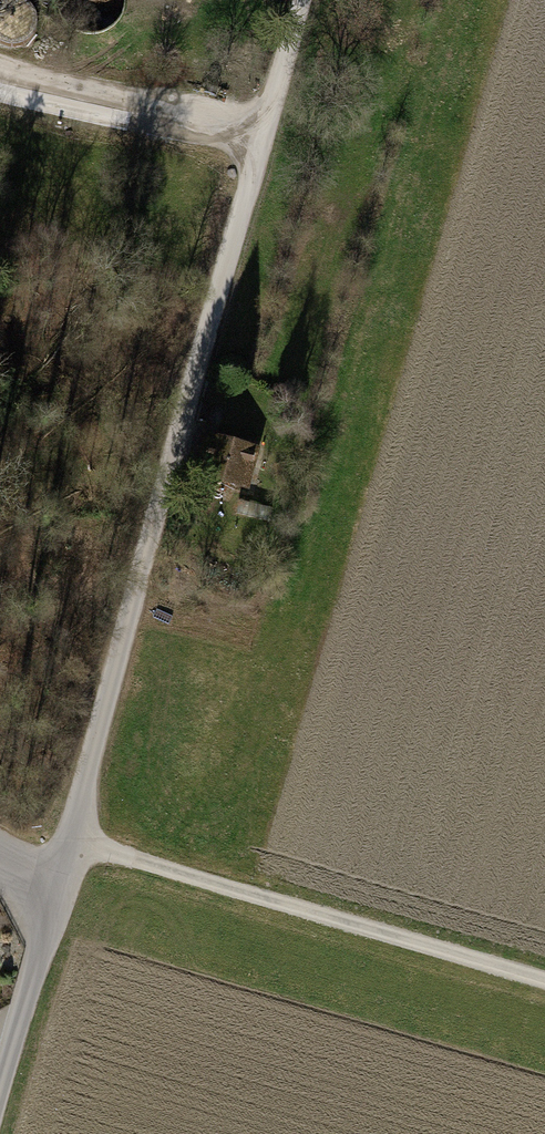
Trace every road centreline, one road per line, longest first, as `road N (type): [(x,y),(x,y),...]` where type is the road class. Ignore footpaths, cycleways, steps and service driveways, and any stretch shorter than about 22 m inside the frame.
road 1 (track): [(544,975),(76,839),(302,0)]
road 2 (residential): [(76,839),(0,1112)]
road 3 (track): [(0,72),(265,136)]

